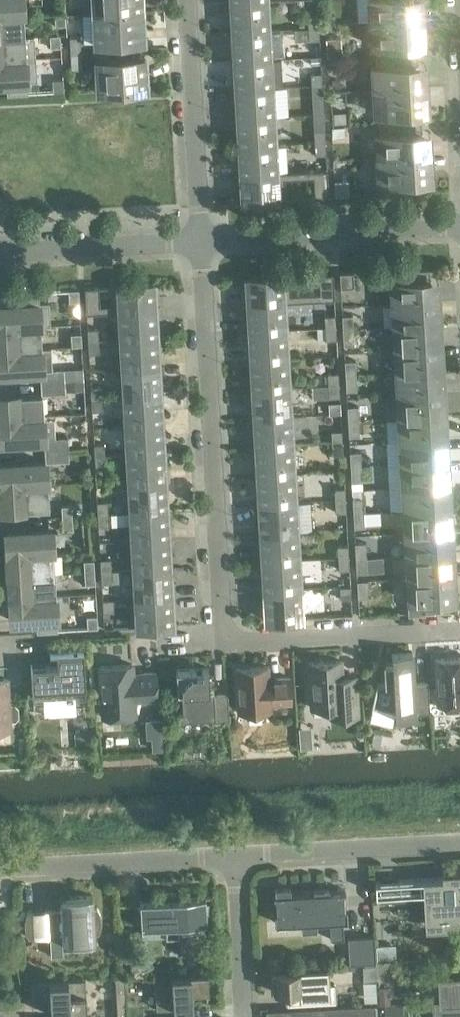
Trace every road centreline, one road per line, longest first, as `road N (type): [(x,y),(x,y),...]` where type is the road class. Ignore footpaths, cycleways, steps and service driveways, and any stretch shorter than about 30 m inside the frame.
road 1 (residential): [(201,242),(224,643),(459,629)]
road 2 (residential): [(459,227),(201,242)]
road 3 (residential): [(201,242),(187,0)]
road 4 (residential): [(0,871),(234,858)]
road 5 (residential): [(234,858),(459,845)]
road 6 (residential): [(201,242),(0,253)]
road 7 (residential): [(244,1016),(234,858)]

